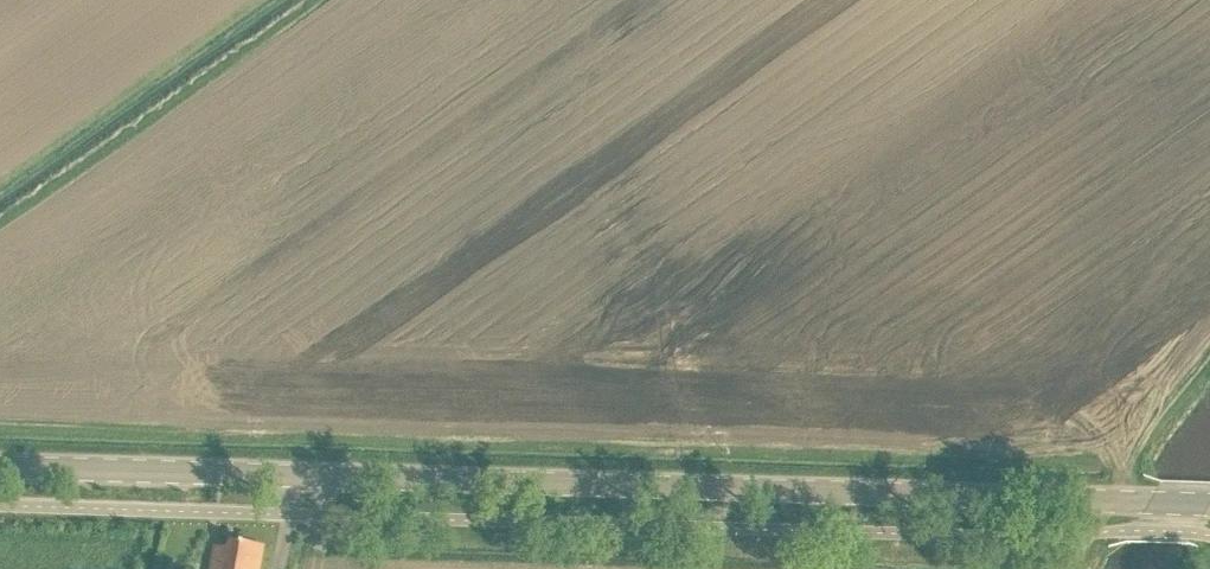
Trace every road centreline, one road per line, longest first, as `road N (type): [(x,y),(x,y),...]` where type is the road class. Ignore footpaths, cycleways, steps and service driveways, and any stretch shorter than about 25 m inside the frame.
road 1 (secondary): [(1209,504),(0,466)]

